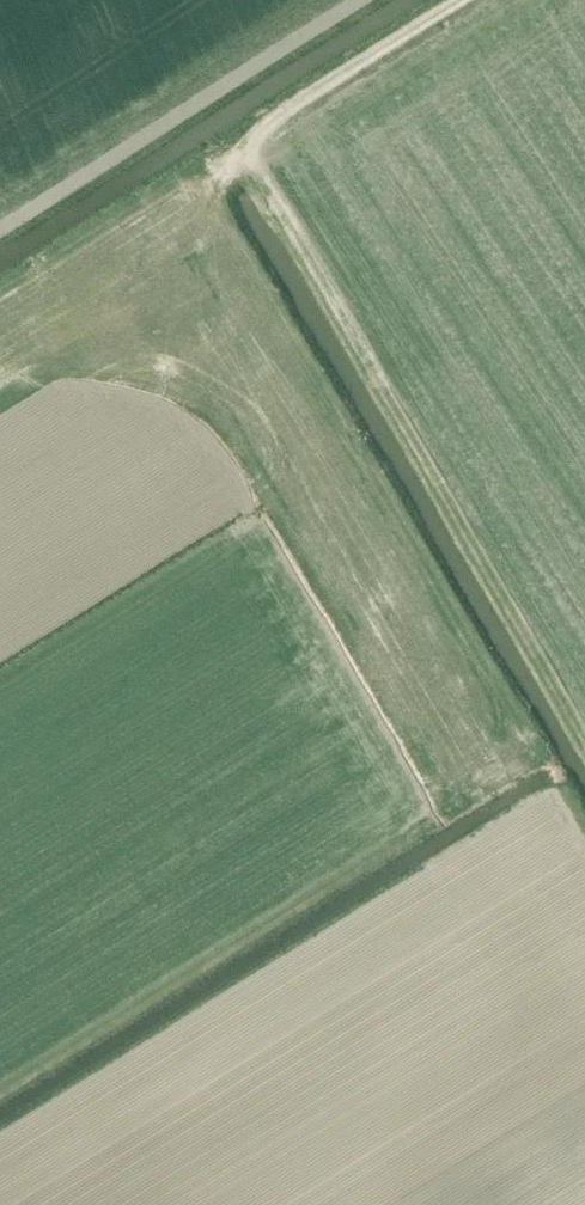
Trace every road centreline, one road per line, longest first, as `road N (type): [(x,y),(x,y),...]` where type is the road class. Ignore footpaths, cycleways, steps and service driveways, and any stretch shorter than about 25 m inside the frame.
road 1 (track): [(532,744),(224,213),(222,192),(248,145),(276,121),(466,0)]
road 2 (track): [(248,145),(584,721)]

